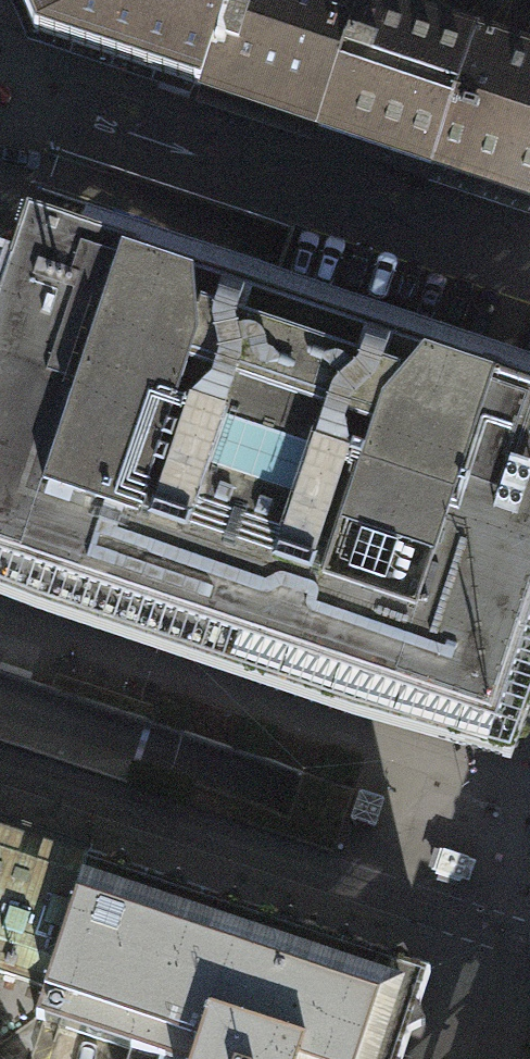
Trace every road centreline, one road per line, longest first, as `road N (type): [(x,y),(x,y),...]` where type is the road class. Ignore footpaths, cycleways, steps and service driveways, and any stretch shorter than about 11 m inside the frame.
road 1 (residential): [(21,93),(529,267)]

